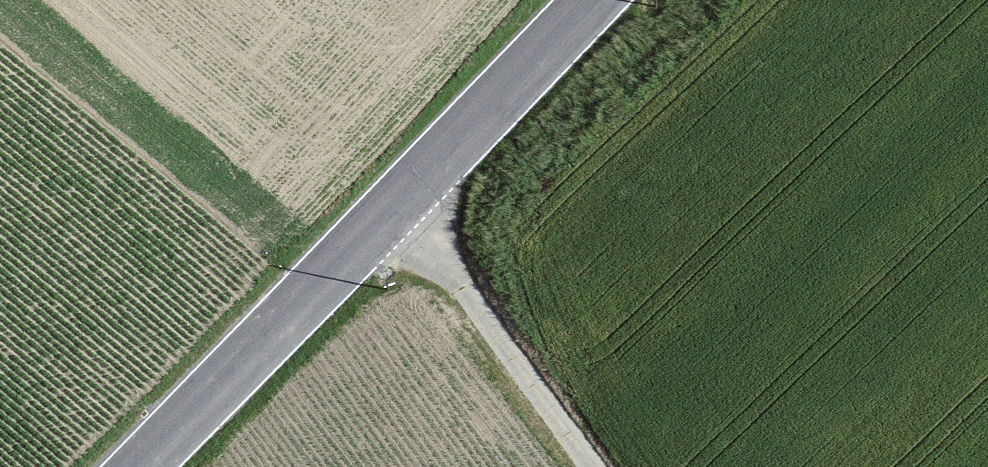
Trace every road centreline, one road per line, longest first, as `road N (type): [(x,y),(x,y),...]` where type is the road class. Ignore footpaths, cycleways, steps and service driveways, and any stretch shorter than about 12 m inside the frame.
road 1 (tertiary): [(139,466),(402,206),(588,0)]
road 2 (track): [(402,206),(591,466)]

